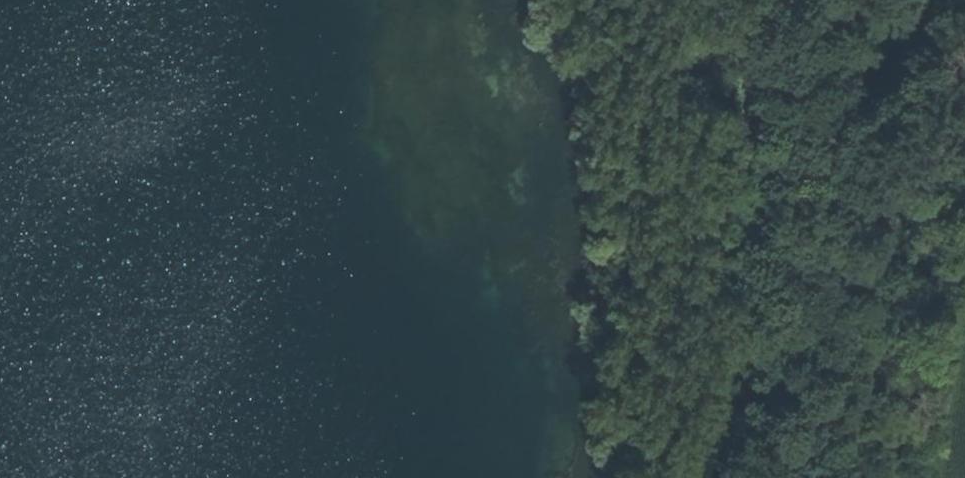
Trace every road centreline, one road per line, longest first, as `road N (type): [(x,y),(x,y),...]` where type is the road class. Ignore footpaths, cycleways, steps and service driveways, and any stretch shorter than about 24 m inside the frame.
road 1 (track): [(720,477),(757,316),(753,0)]

